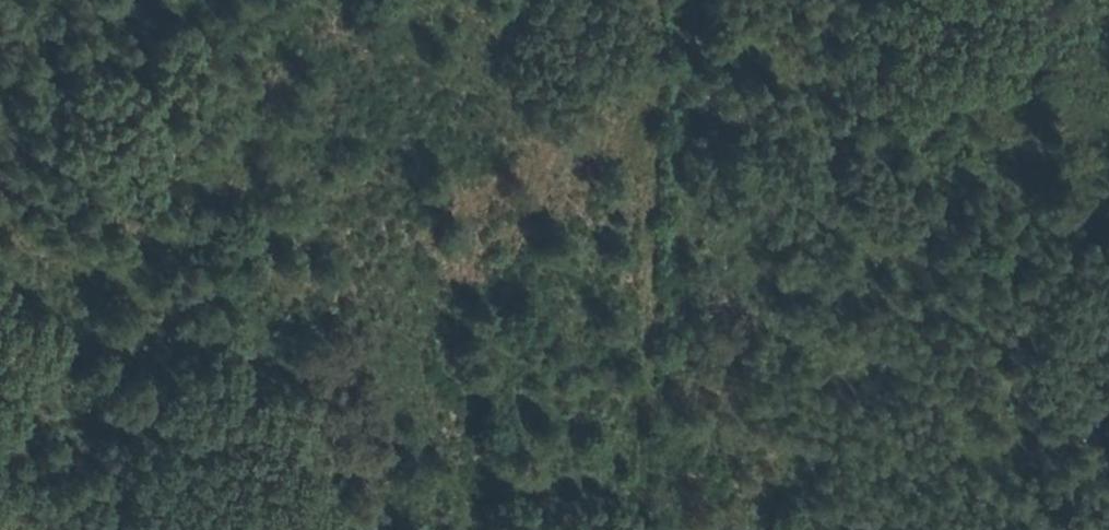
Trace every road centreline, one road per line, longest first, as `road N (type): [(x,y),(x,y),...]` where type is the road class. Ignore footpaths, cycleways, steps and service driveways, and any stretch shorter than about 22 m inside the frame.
road 1 (track): [(661,0),(640,529)]

